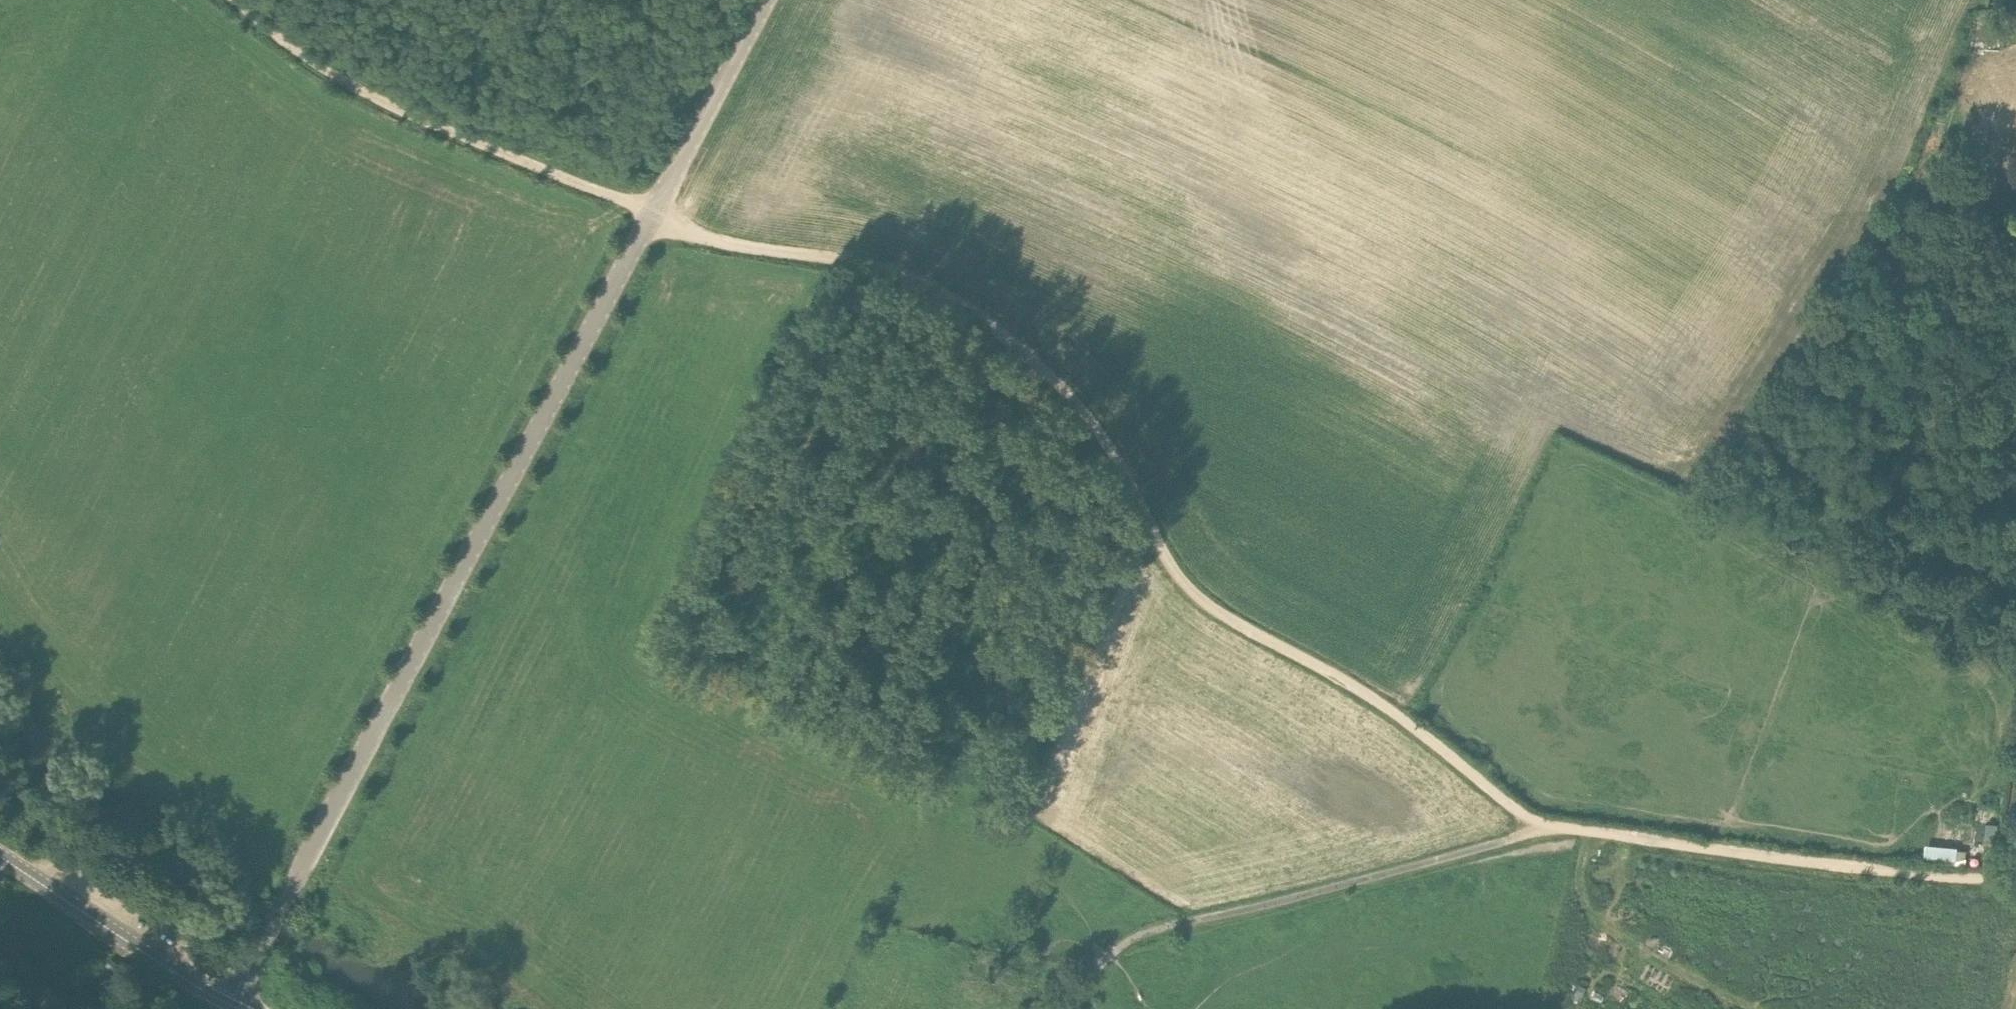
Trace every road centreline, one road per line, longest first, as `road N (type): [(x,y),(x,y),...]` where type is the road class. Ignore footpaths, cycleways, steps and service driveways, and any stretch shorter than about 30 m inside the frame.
road 1 (unclassified): [(234,1007),(305,858),(765,0)]
road 2 (track): [(1542,831),(1604,832),(1827,865),(2015,877)]
road 3 (unclassified): [(234,1007),(0,857)]

